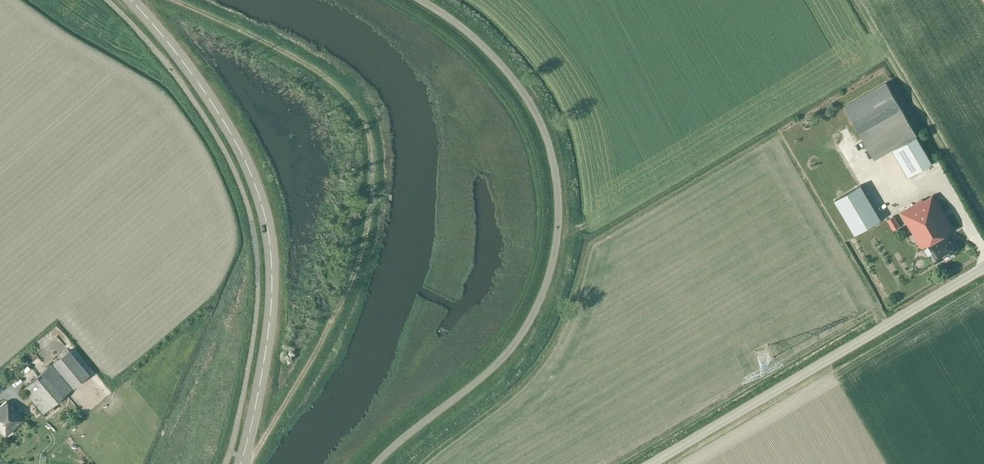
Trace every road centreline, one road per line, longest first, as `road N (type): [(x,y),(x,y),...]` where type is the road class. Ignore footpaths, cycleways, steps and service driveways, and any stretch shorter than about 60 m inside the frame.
road 1 (track): [(178,0),(316,70),(357,112),(368,141),(370,199),(351,277),(292,391),(243,457)]
road 2 (unclassified): [(377,463),(516,342),(545,288),(557,233),(554,167),(534,111),(479,42),(421,0)]
road 3 (tertiary): [(131,0),(227,125),(263,207),(270,317),(240,463)]
road 4 (unclassified): [(651,463),(983,267)]

